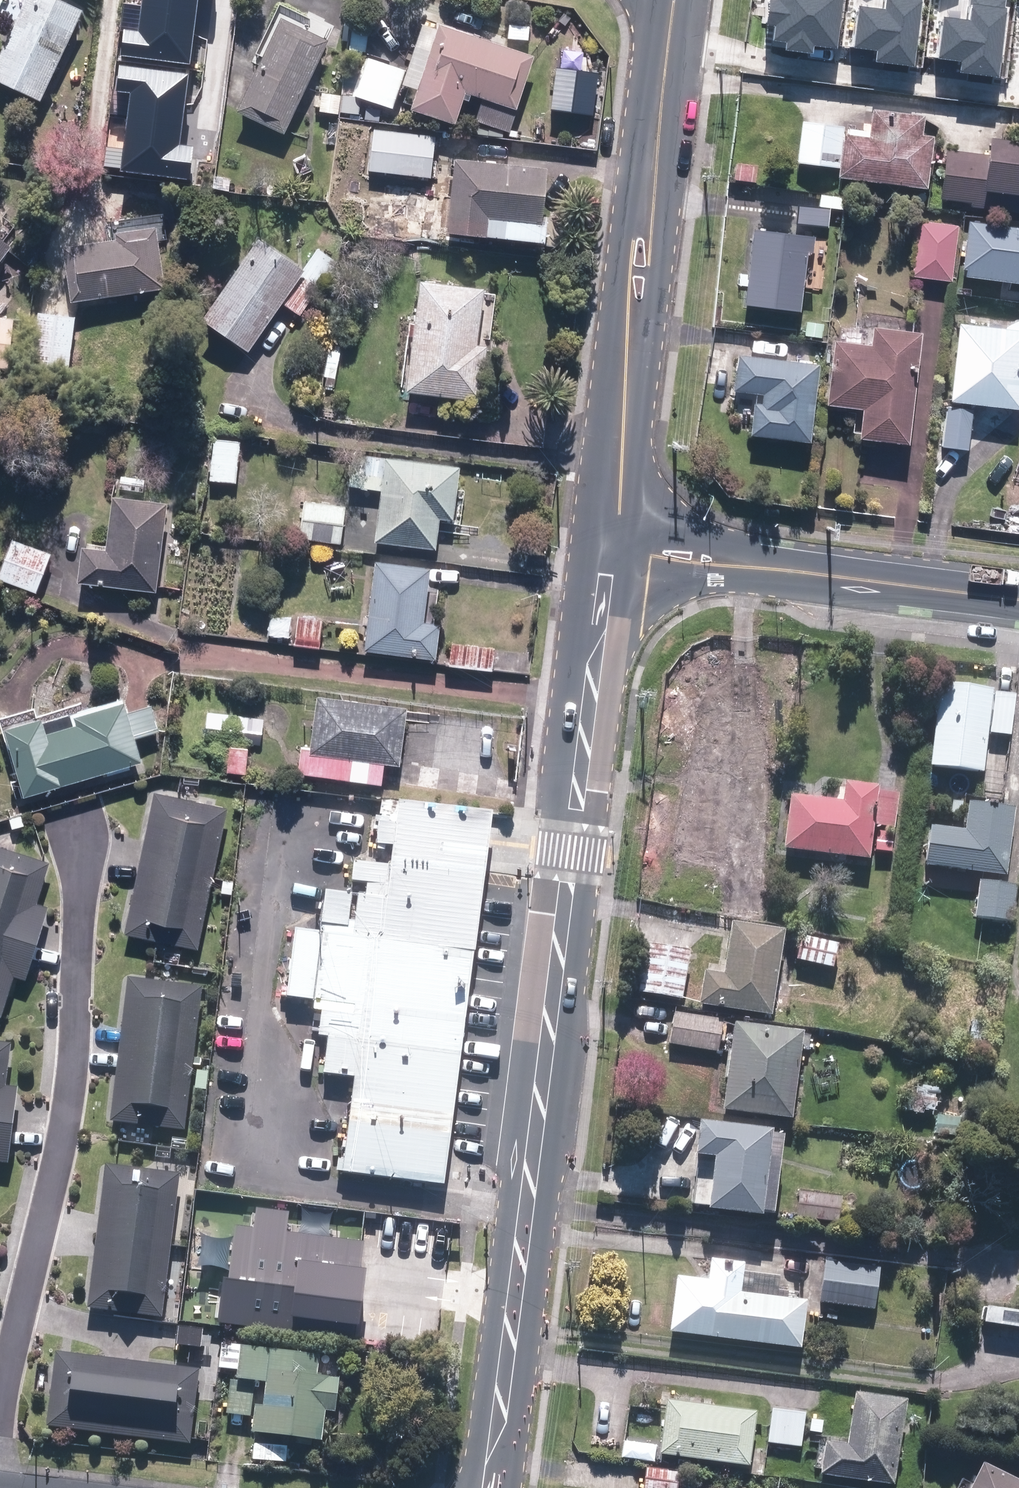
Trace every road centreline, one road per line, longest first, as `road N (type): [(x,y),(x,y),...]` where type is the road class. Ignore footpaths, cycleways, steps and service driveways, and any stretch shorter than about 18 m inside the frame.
road 1 (secondary): [(614,569),(486,1472)]
road 2 (secondary): [(673,0),(639,272),(621,527)]
road 3 (secondary): [(745,566),(1018,599)]
road 4 (secondary): [(621,527),(719,540),(745,566)]
road 5 (secondary): [(745,566),(709,580),(614,569)]

